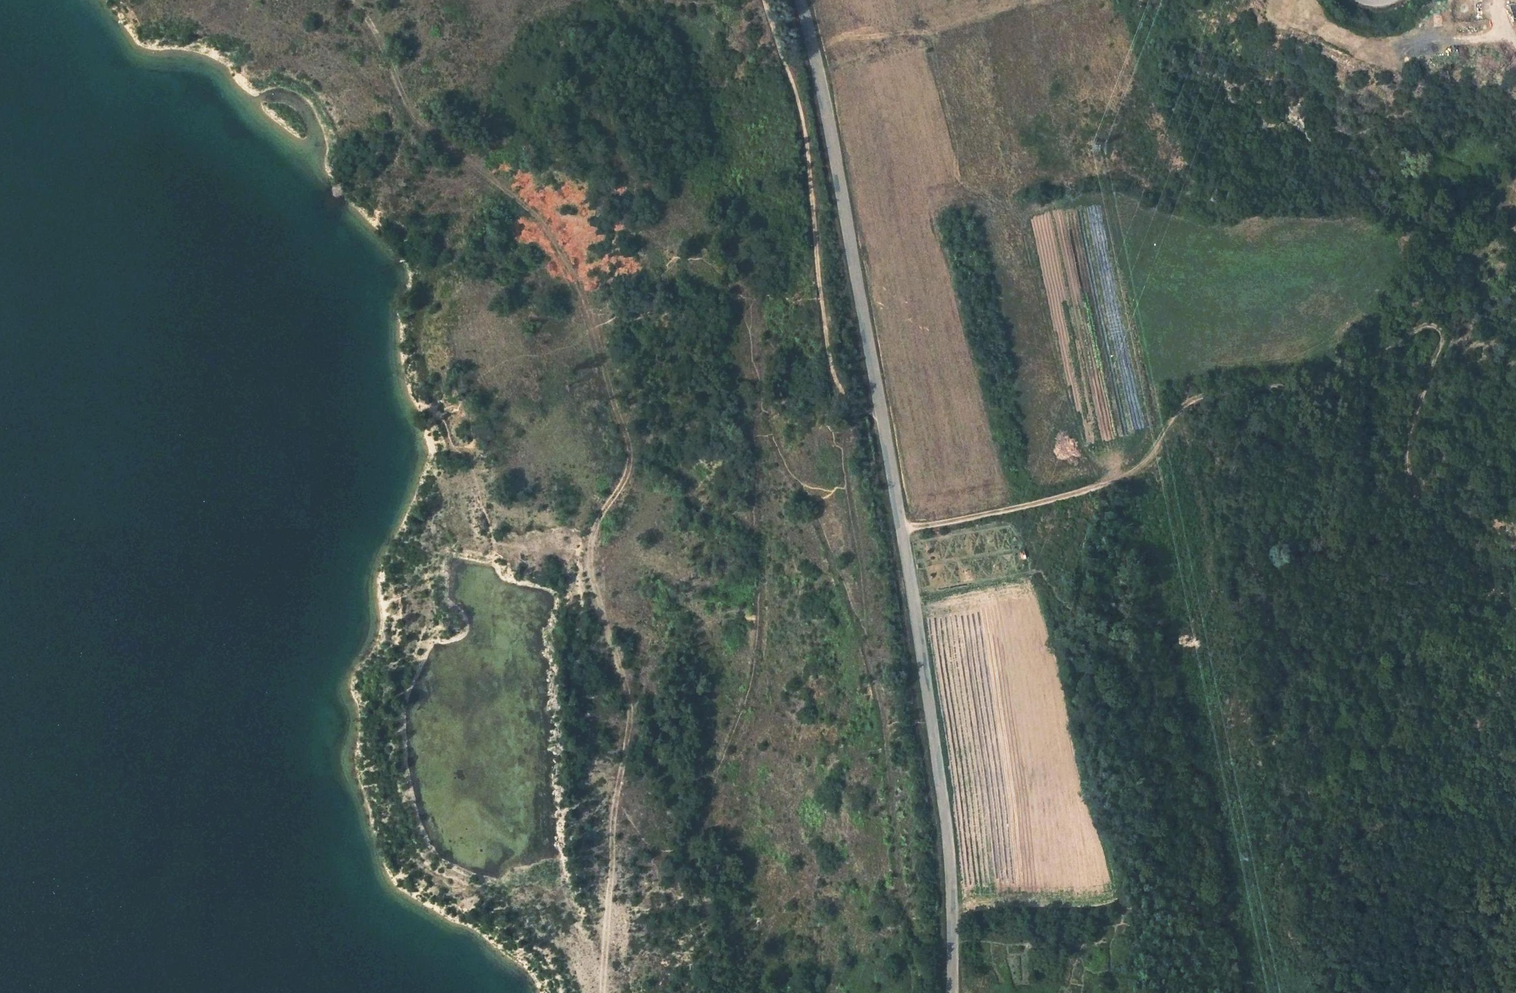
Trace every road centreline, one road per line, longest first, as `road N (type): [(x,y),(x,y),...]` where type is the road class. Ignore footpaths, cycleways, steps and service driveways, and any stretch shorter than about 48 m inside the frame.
road 1 (unclassified): [(801,0),(882,418),(944,804),(951,992)]
road 2 (track): [(901,530),(1080,492),(1137,468),(1189,401),(1261,386),(1321,386),(1431,324),(1443,339),(1411,436),(1414,486),(1452,543),(1515,606)]

